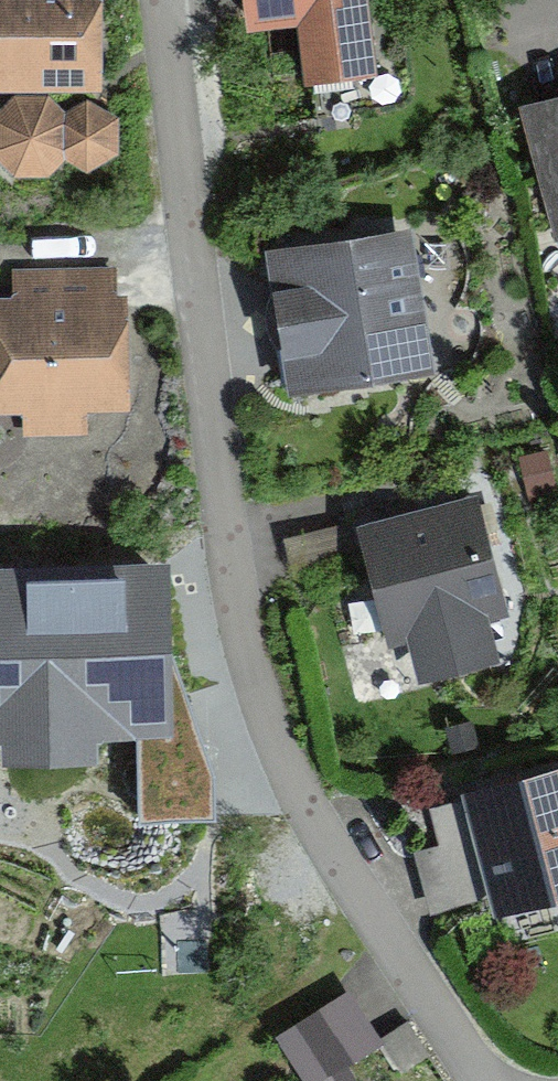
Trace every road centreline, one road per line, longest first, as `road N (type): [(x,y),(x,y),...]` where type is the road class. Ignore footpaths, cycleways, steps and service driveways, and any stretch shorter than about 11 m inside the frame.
road 1 (residential): [(159,0),(227,558),(254,672),(289,777),(365,921),(464,1052),(496,1080)]

